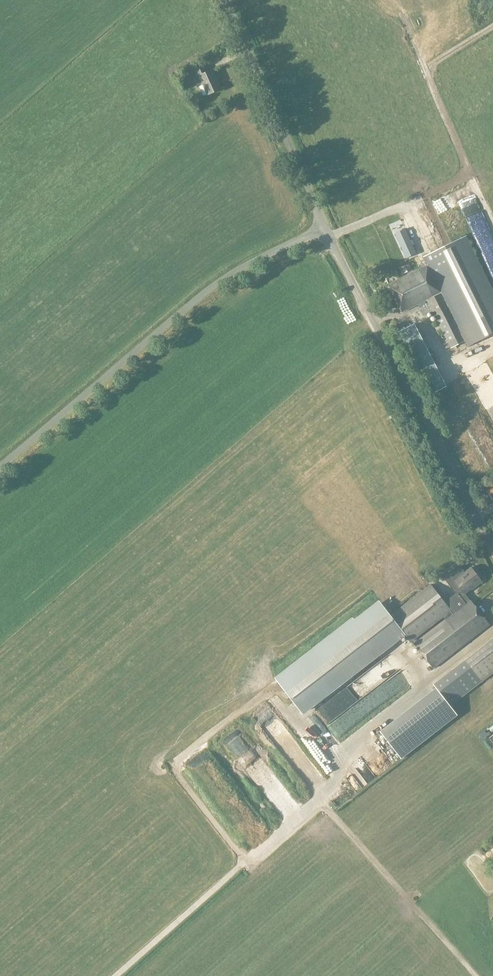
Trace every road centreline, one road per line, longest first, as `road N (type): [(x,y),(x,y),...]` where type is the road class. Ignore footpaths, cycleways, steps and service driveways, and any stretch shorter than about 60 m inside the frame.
road 1 (unclassified): [(0,466),(217,283),(324,228)]
road 2 (tertiary): [(492,547),(324,228)]
road 3 (tertiary): [(324,228),(223,0)]

